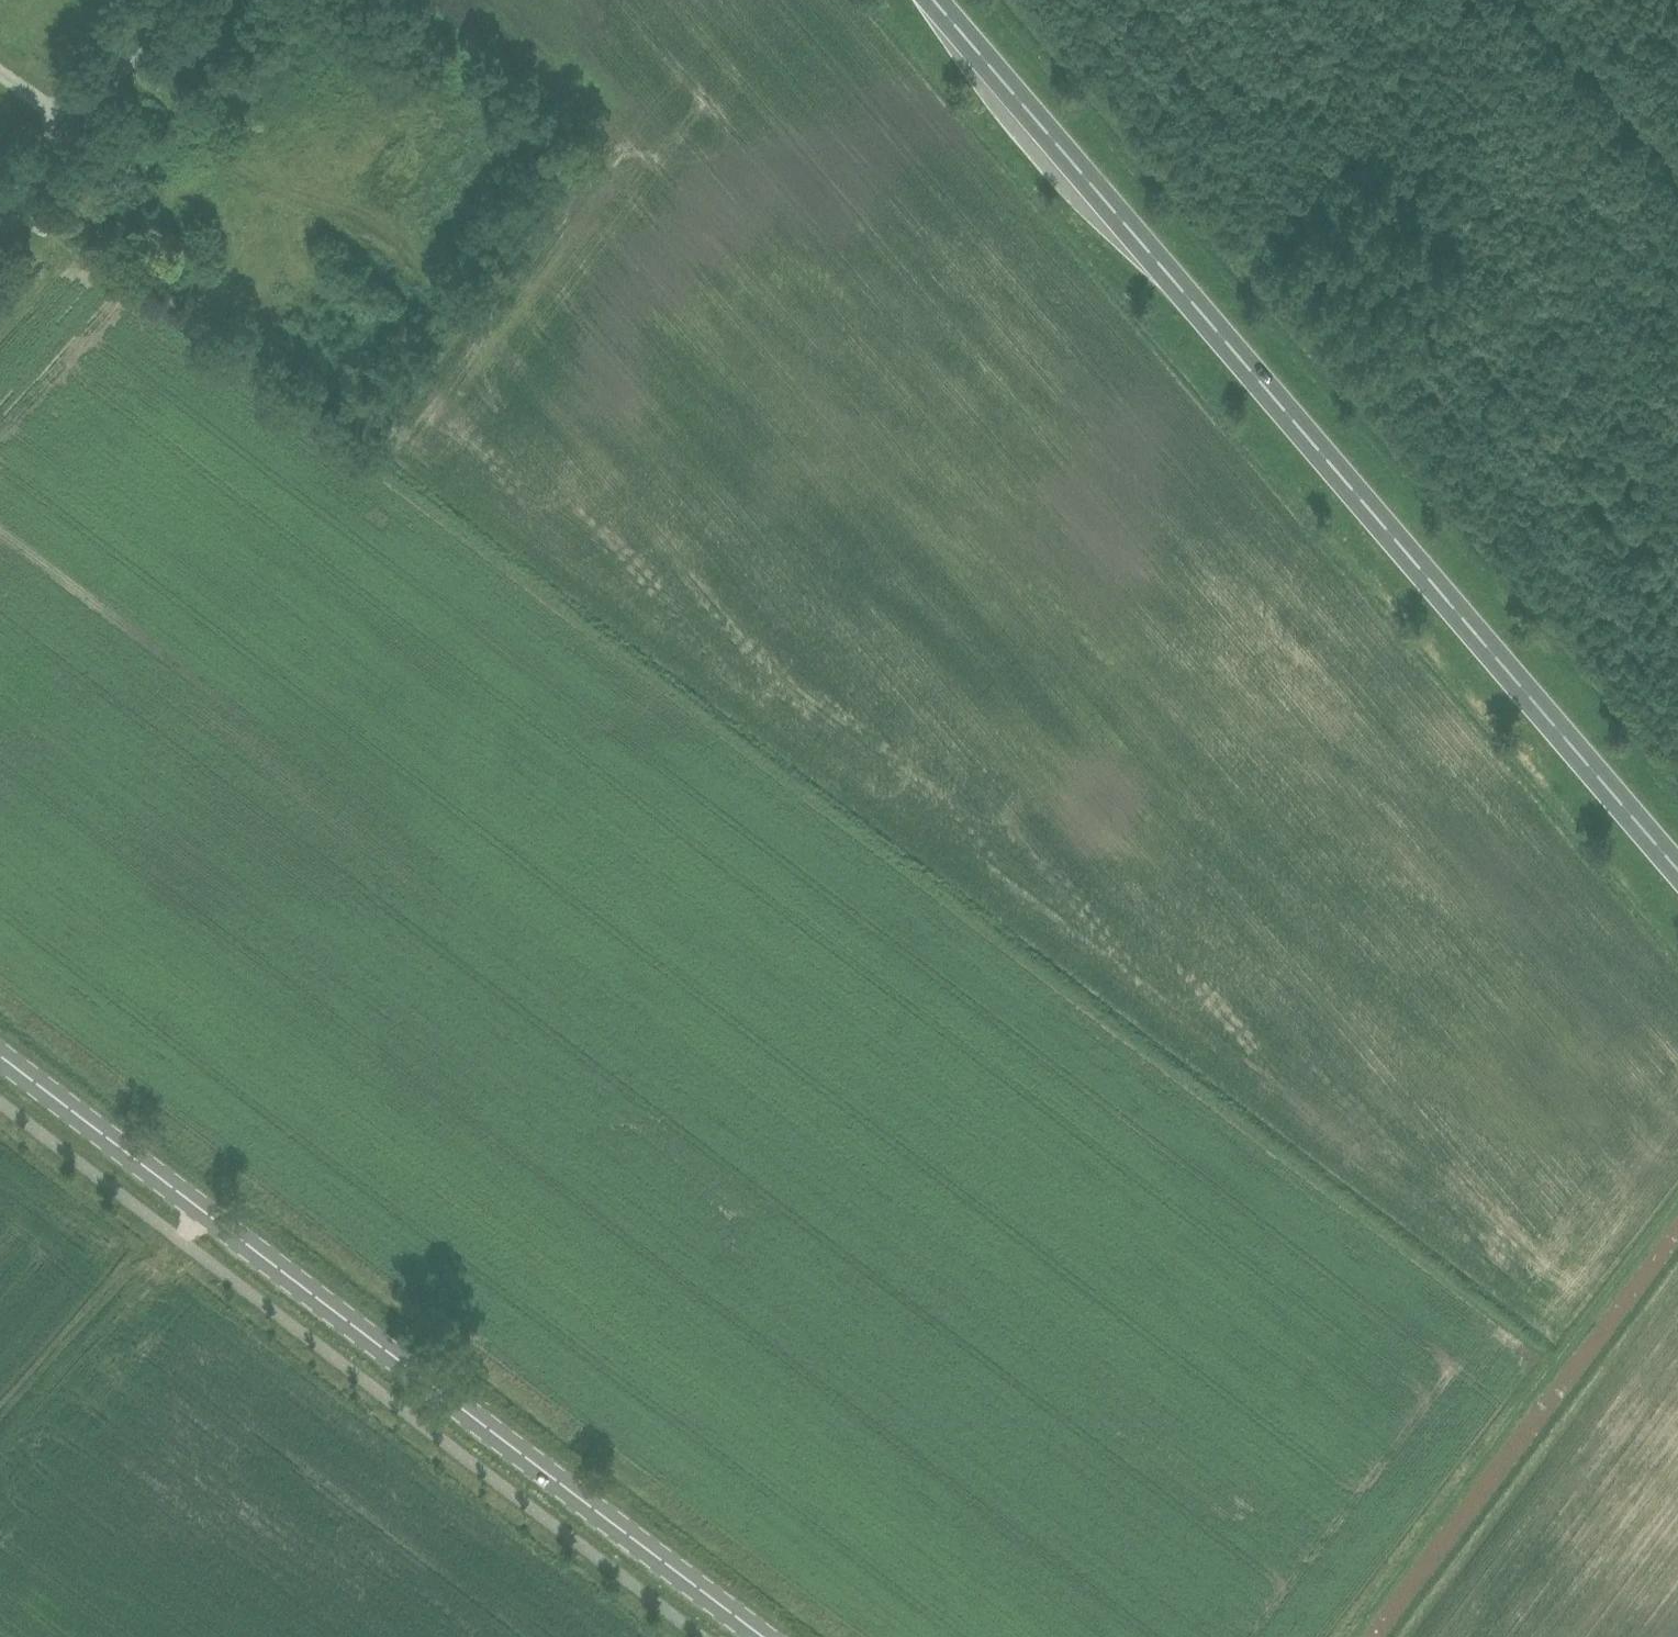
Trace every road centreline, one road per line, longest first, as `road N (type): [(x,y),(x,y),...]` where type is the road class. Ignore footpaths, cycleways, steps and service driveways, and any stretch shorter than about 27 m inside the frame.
road 1 (primary): [(1677,869),(934,0)]
road 2 (tertiary): [(763,1636),(0,1057)]
road 3 (unclassified): [(0,224),(168,0)]

